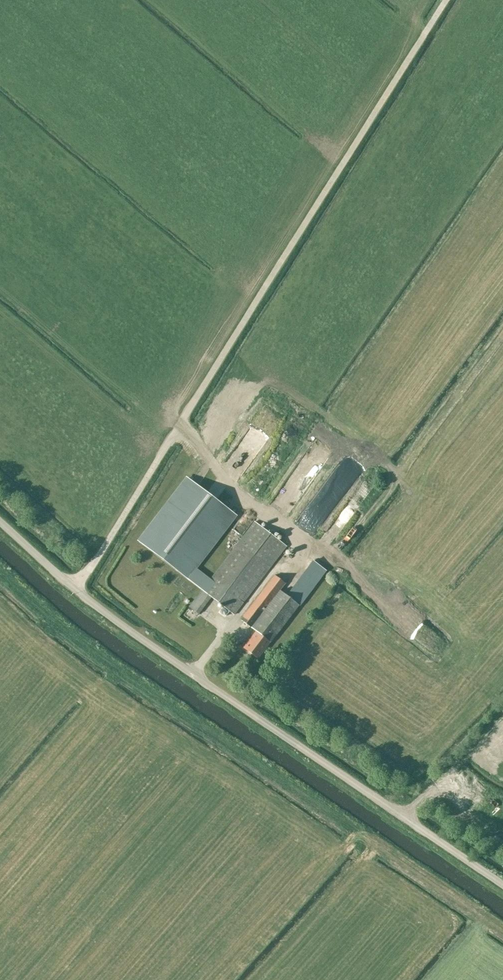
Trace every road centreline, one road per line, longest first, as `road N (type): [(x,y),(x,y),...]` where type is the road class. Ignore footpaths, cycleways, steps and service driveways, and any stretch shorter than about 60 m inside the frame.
road 1 (unclassified): [(502,885),(143,639),(0,522)]
road 2 (track): [(402,816),(502,711)]

